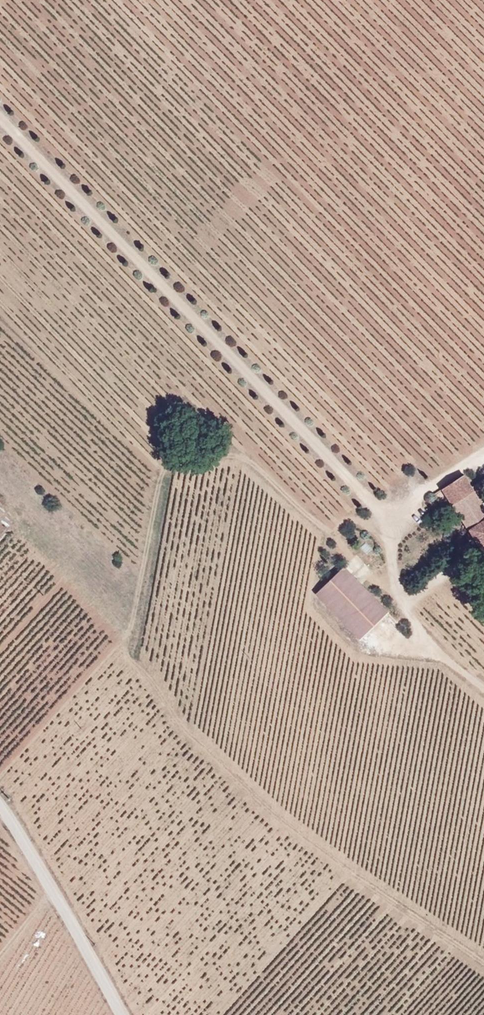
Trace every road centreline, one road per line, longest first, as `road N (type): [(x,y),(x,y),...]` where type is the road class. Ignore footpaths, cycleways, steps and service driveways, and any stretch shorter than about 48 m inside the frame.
road 1 (unclassified): [(483,445),(411,497),(392,503),(373,491),(0,105)]
road 2 (unclassified): [(0,806),(120,1014)]

